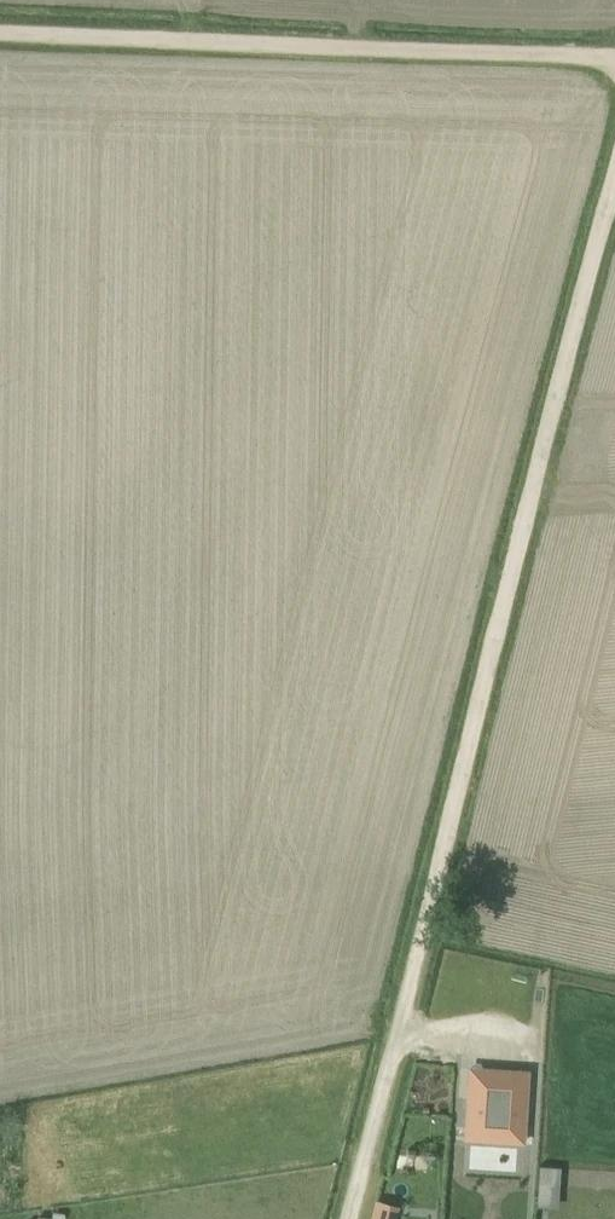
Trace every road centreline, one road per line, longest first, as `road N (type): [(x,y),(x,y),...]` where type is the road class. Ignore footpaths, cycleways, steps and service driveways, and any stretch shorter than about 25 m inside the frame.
road 1 (track): [(353,1218),(614,175)]
road 2 (track): [(614,67),(0,37)]

